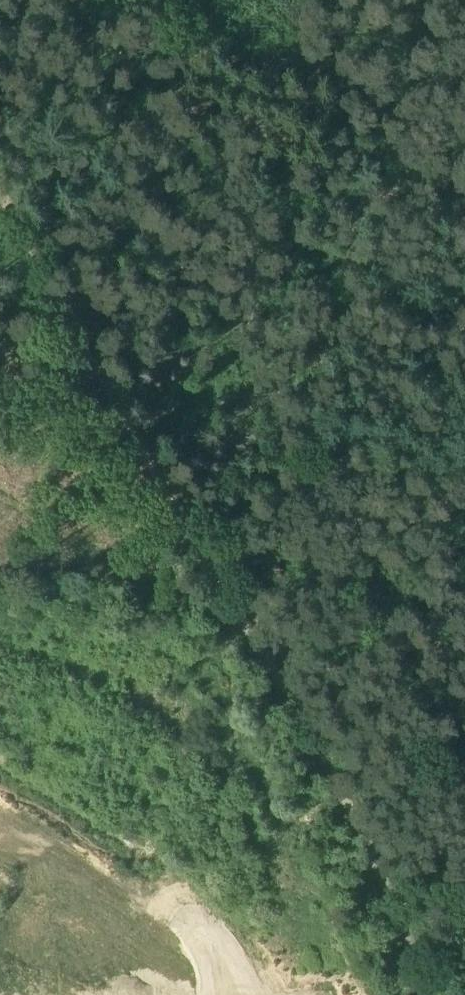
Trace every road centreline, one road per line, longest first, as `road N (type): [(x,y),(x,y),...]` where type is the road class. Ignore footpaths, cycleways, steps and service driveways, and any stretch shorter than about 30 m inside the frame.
road 1 (track): [(0,201),(243,627),(405,994)]
road 2 (track): [(415,0),(243,627)]

